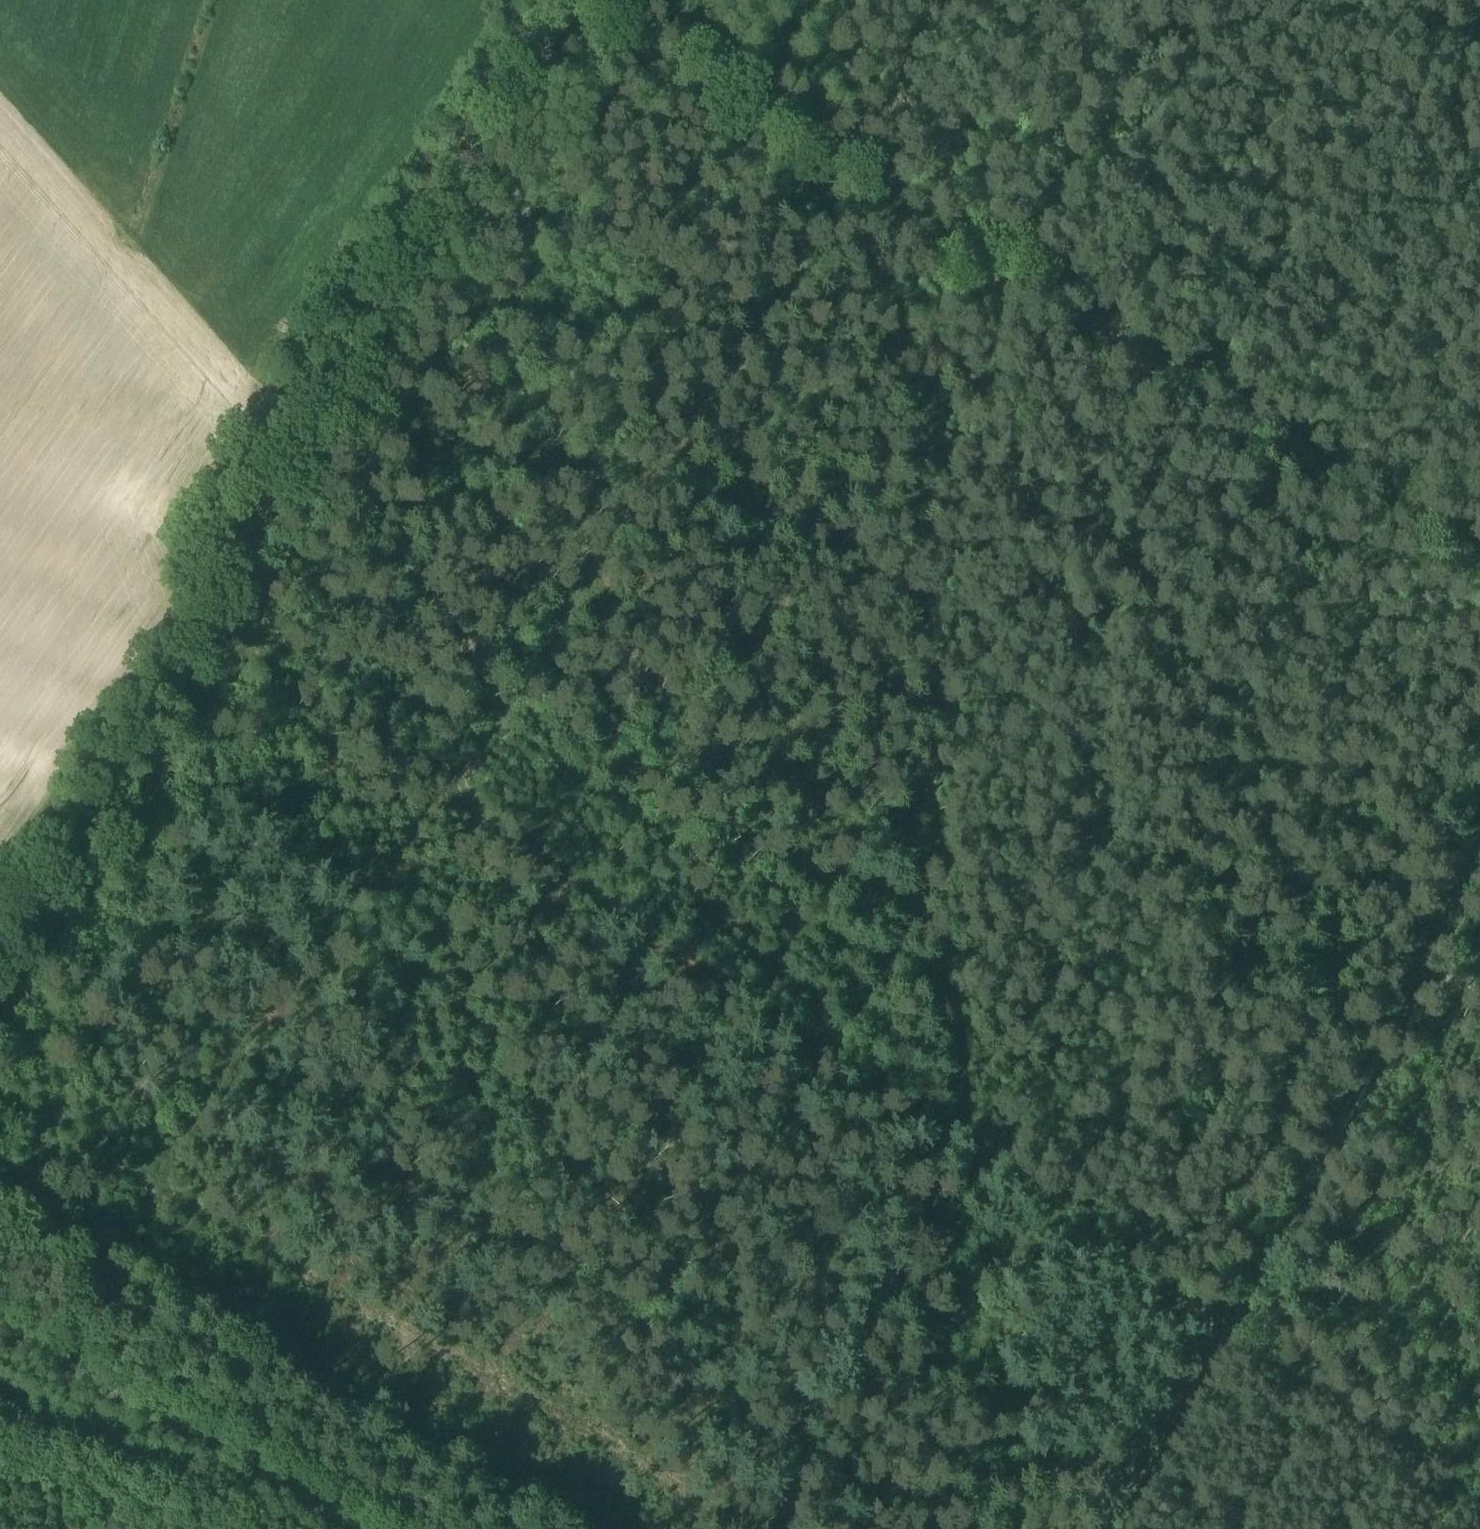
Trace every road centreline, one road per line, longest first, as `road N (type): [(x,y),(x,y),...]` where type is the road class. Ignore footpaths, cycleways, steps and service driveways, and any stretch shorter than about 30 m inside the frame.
road 1 (unclassified): [(325,1528),(0,1332)]

